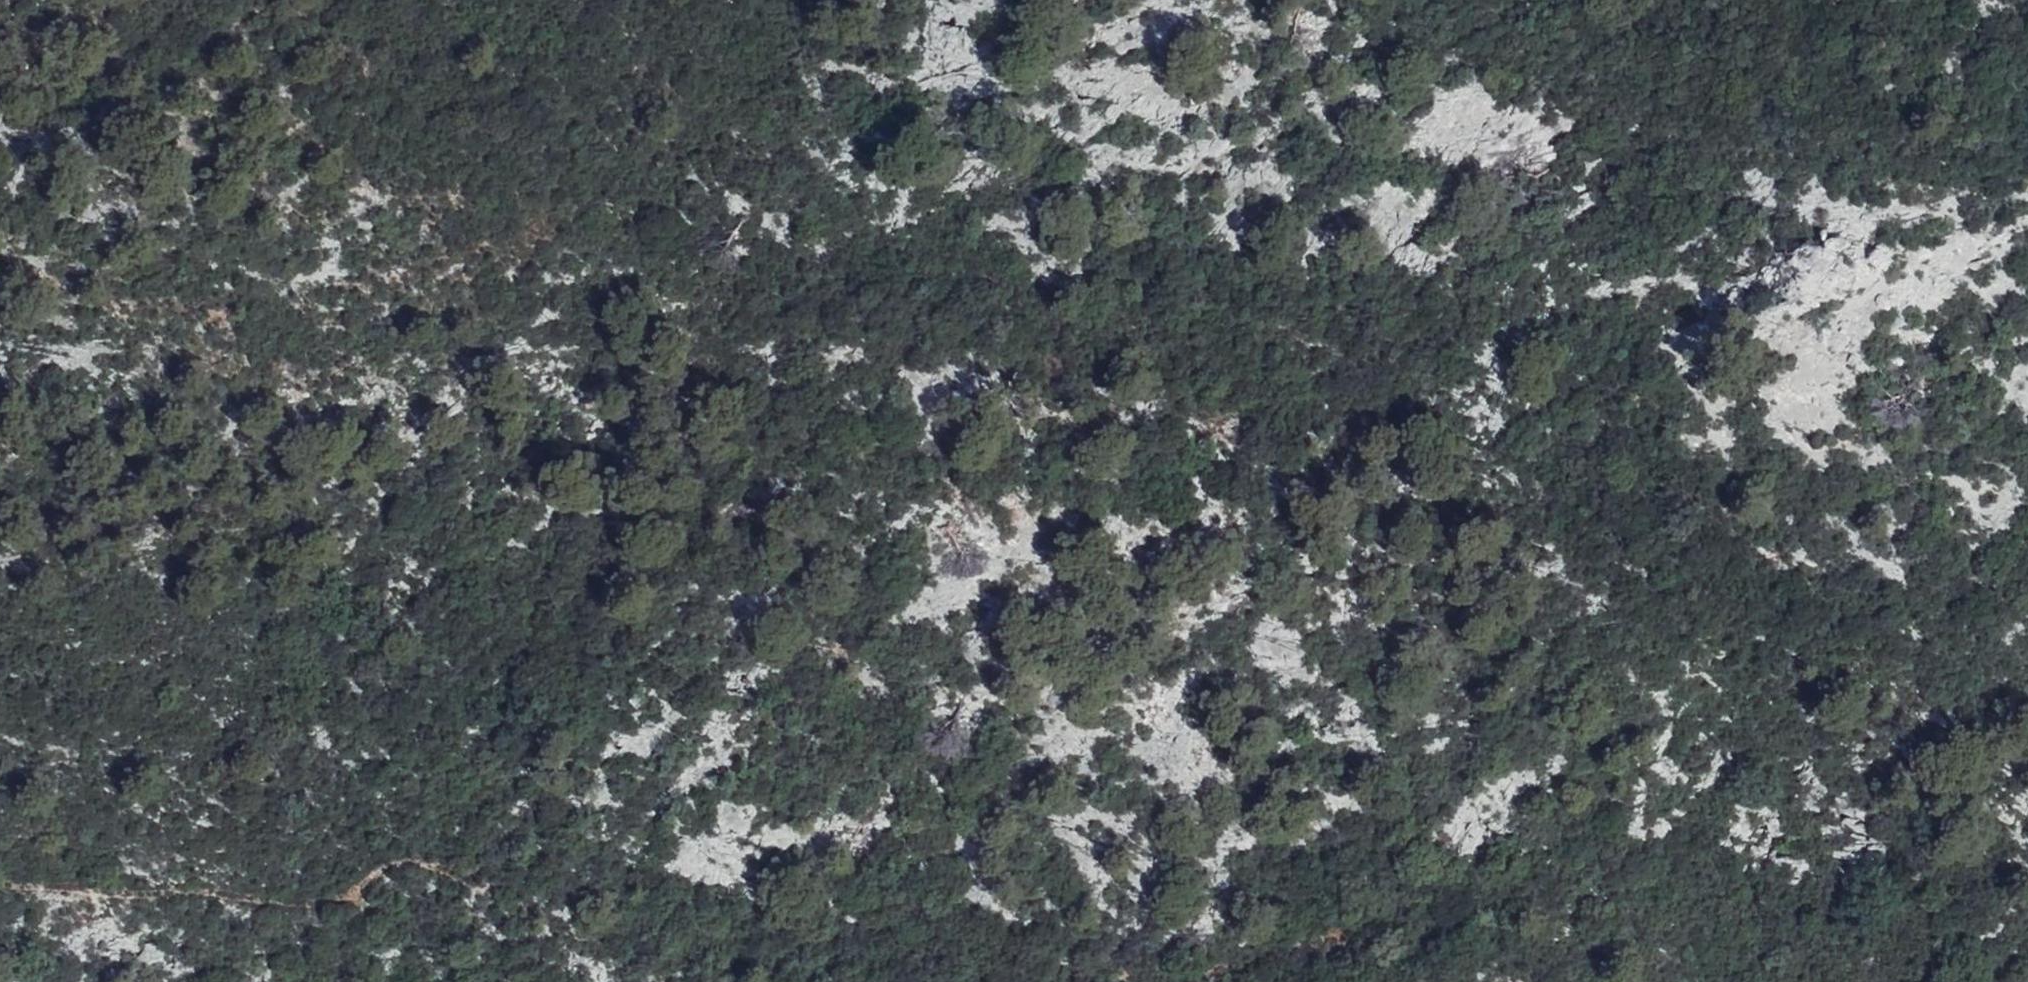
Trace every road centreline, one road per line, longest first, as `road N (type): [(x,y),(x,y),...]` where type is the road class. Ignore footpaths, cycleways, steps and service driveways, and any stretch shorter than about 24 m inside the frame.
road 1 (track): [(0,887),(337,898),(368,890),(389,867),(434,863)]

